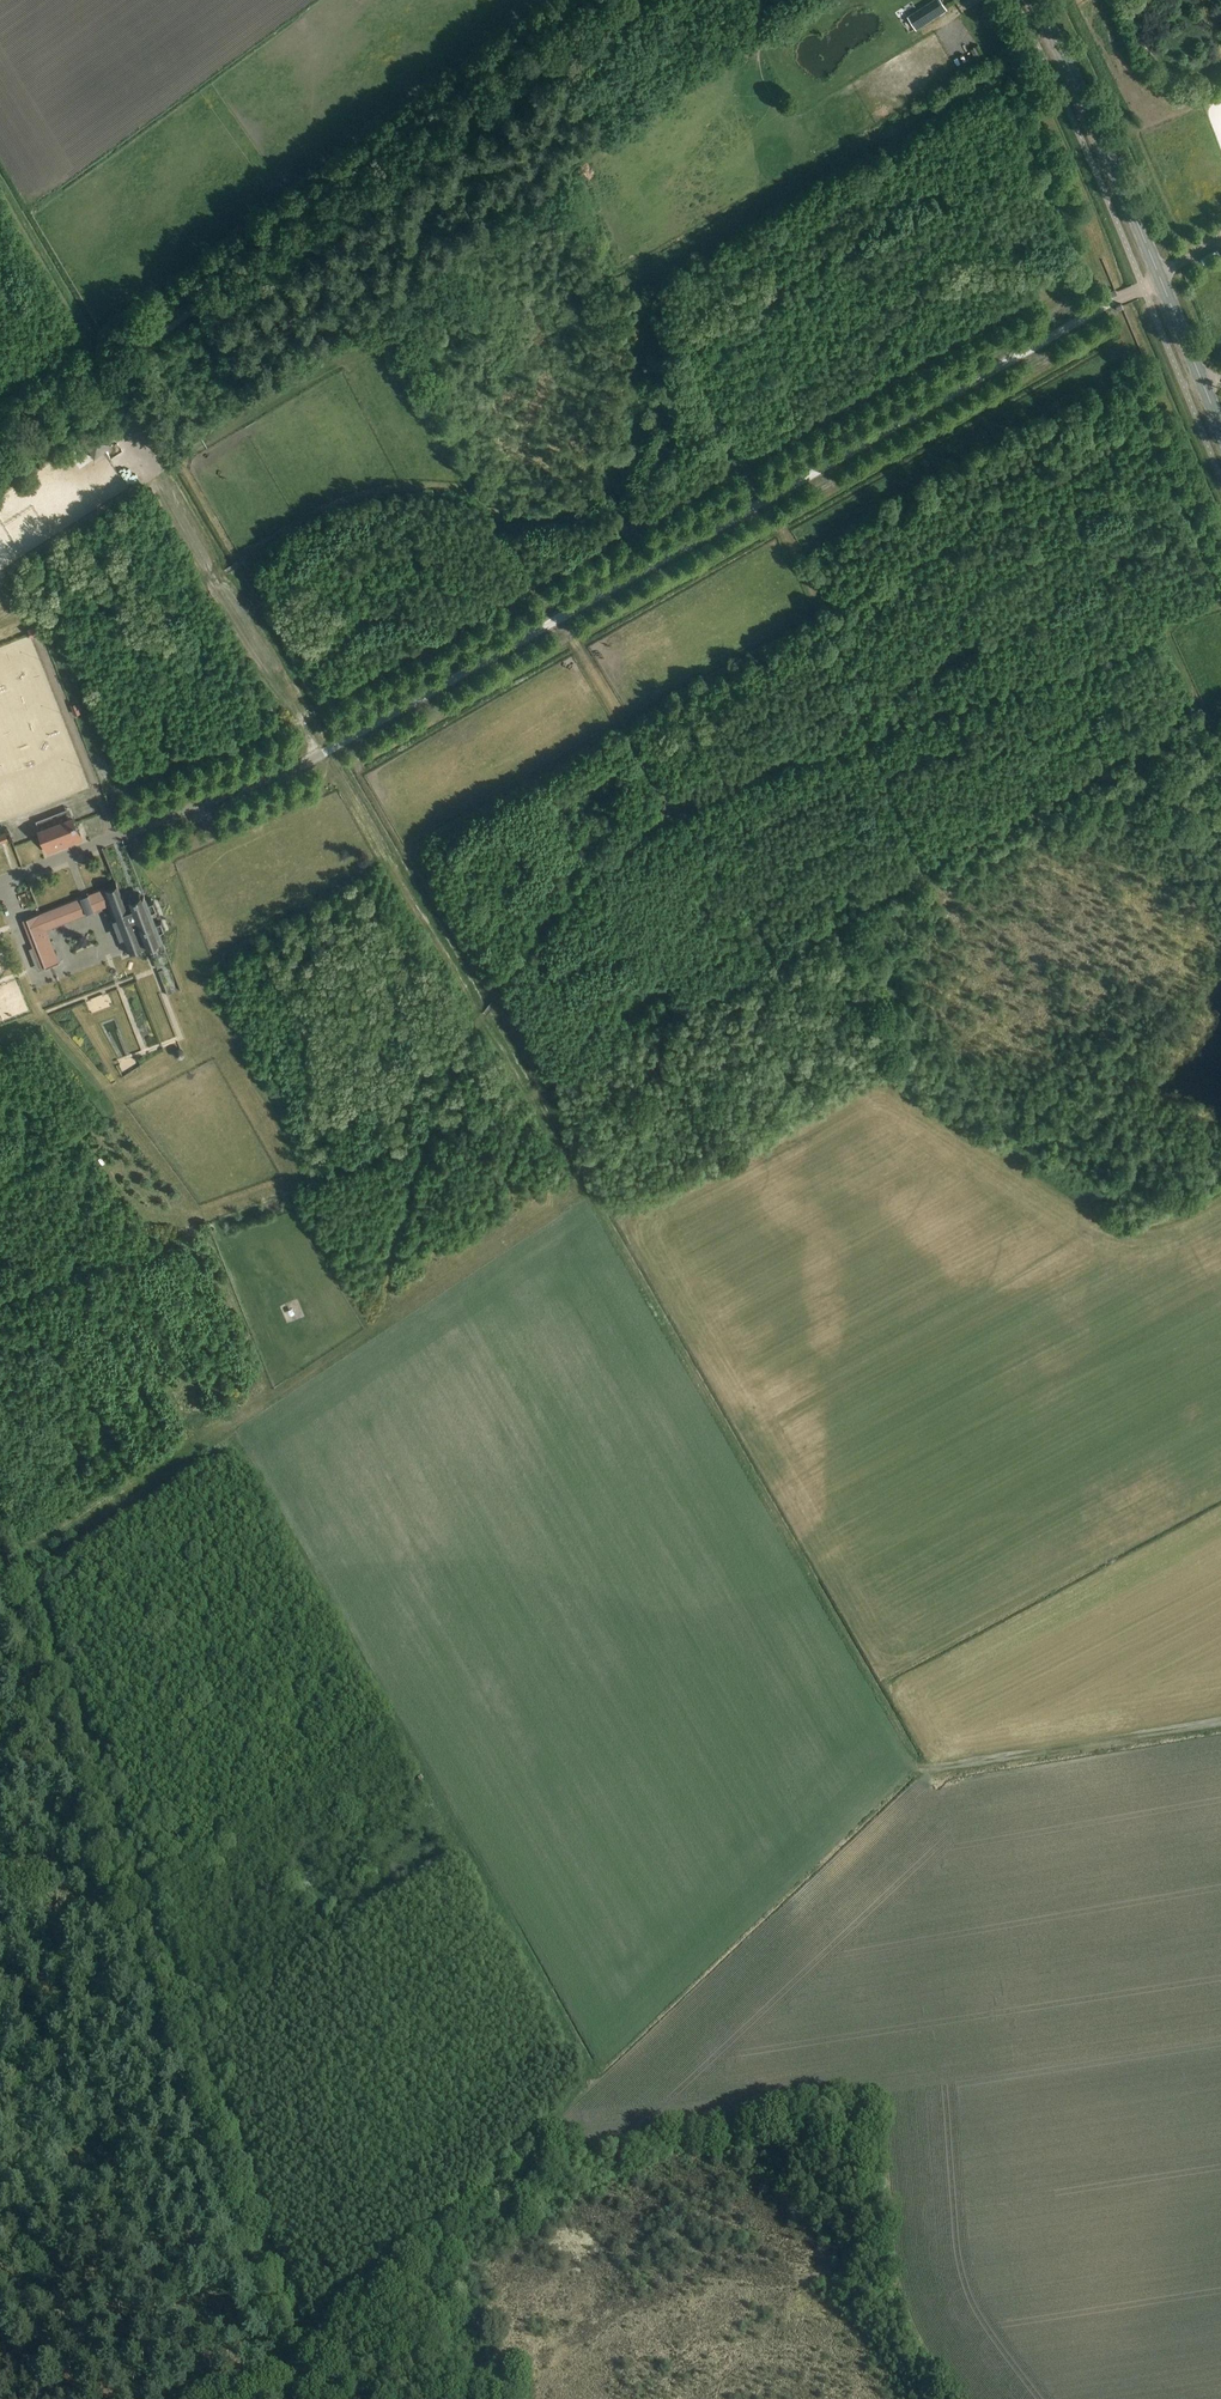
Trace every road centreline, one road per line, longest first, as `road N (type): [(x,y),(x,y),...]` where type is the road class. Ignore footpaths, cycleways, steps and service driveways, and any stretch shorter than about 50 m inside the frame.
road 1 (track): [(328,2398),(280,2375),(11,1633)]
road 2 (track): [(0,443),(165,331),(611,0)]
road 3 (primary): [(1220,428),(1095,120),(1036,0)]
road 4 (track): [(1220,1722),(934,1770)]

